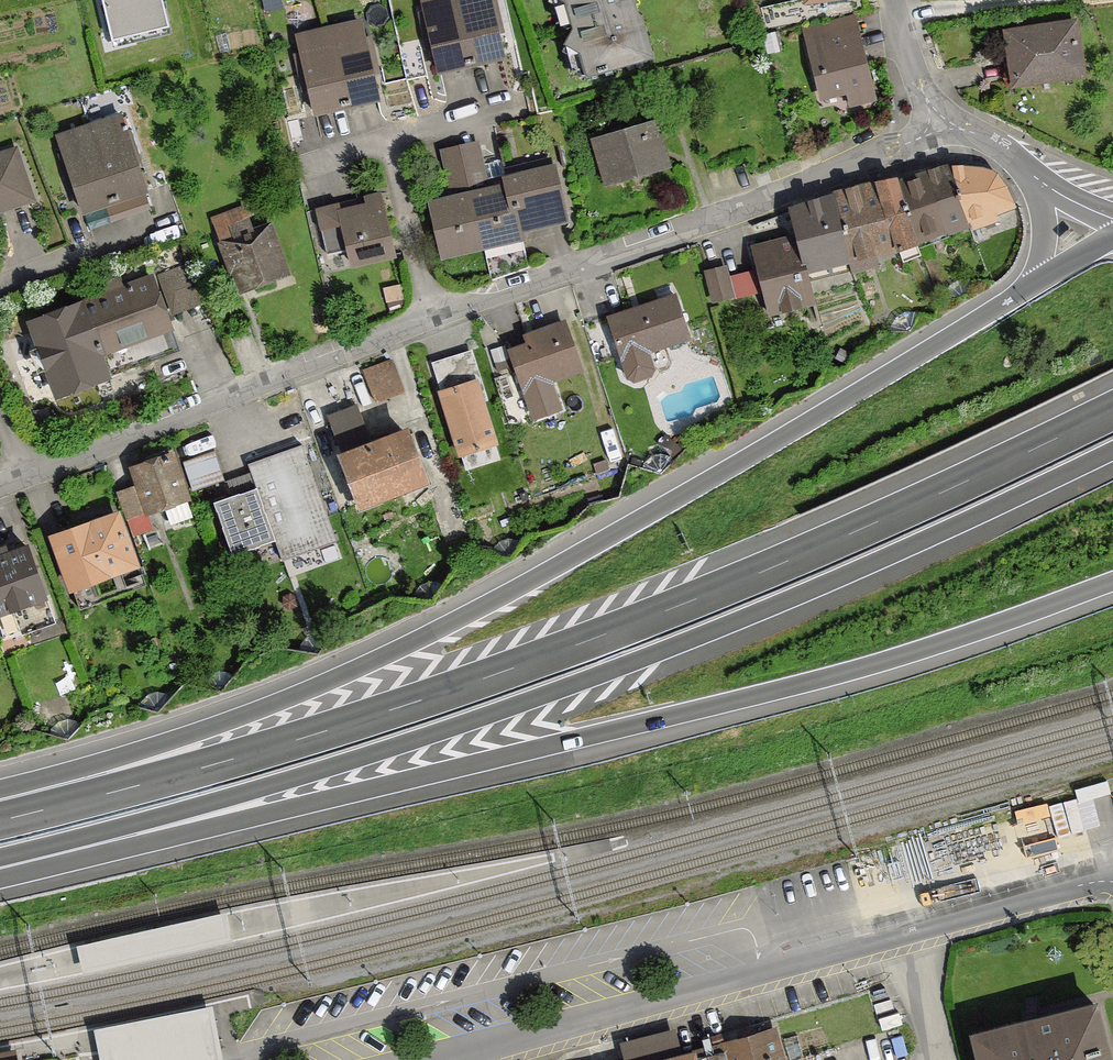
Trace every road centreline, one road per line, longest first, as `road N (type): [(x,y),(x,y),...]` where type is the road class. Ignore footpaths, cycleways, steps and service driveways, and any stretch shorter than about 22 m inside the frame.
road 1 (motorway): [(1112,411),(768,569),(558,653),(276,745),(0,820)]
road 2 (motorway): [(0,857),(286,781),(567,688),(783,602),(1112,451)]
road 3 (motorway): [(1036,284),(569,561),(397,651),(0,806)]
road 4 (motorway): [(0,860),(748,698),(1112,581)]
road 5 (residential): [(0,485),(944,126)]
road 6 (residential): [(1112,882),(450,1057)]

